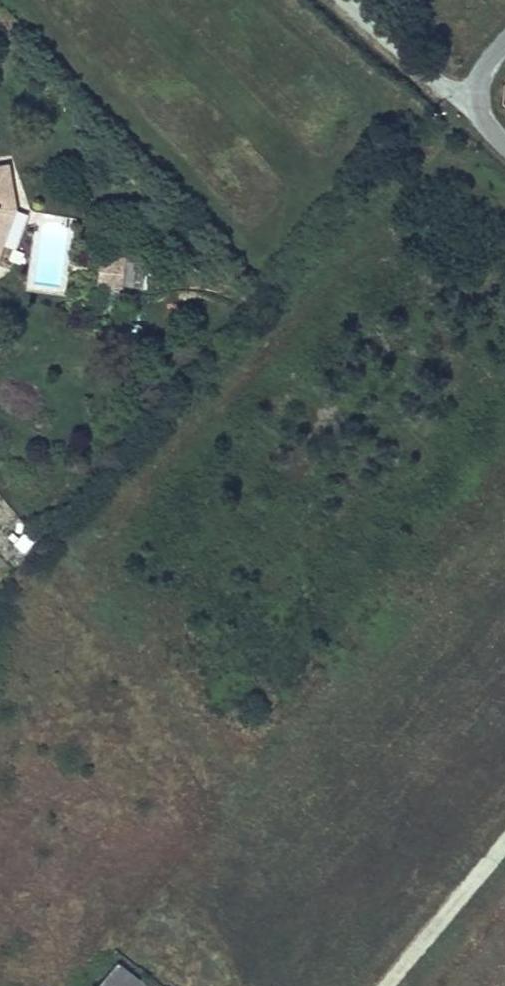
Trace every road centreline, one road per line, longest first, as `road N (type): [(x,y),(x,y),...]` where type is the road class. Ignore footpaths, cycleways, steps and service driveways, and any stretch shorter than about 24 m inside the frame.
road 1 (track): [(389,985),(504,847)]
road 2 (unclassified): [(504,38),(478,97),(485,123),(504,146)]

